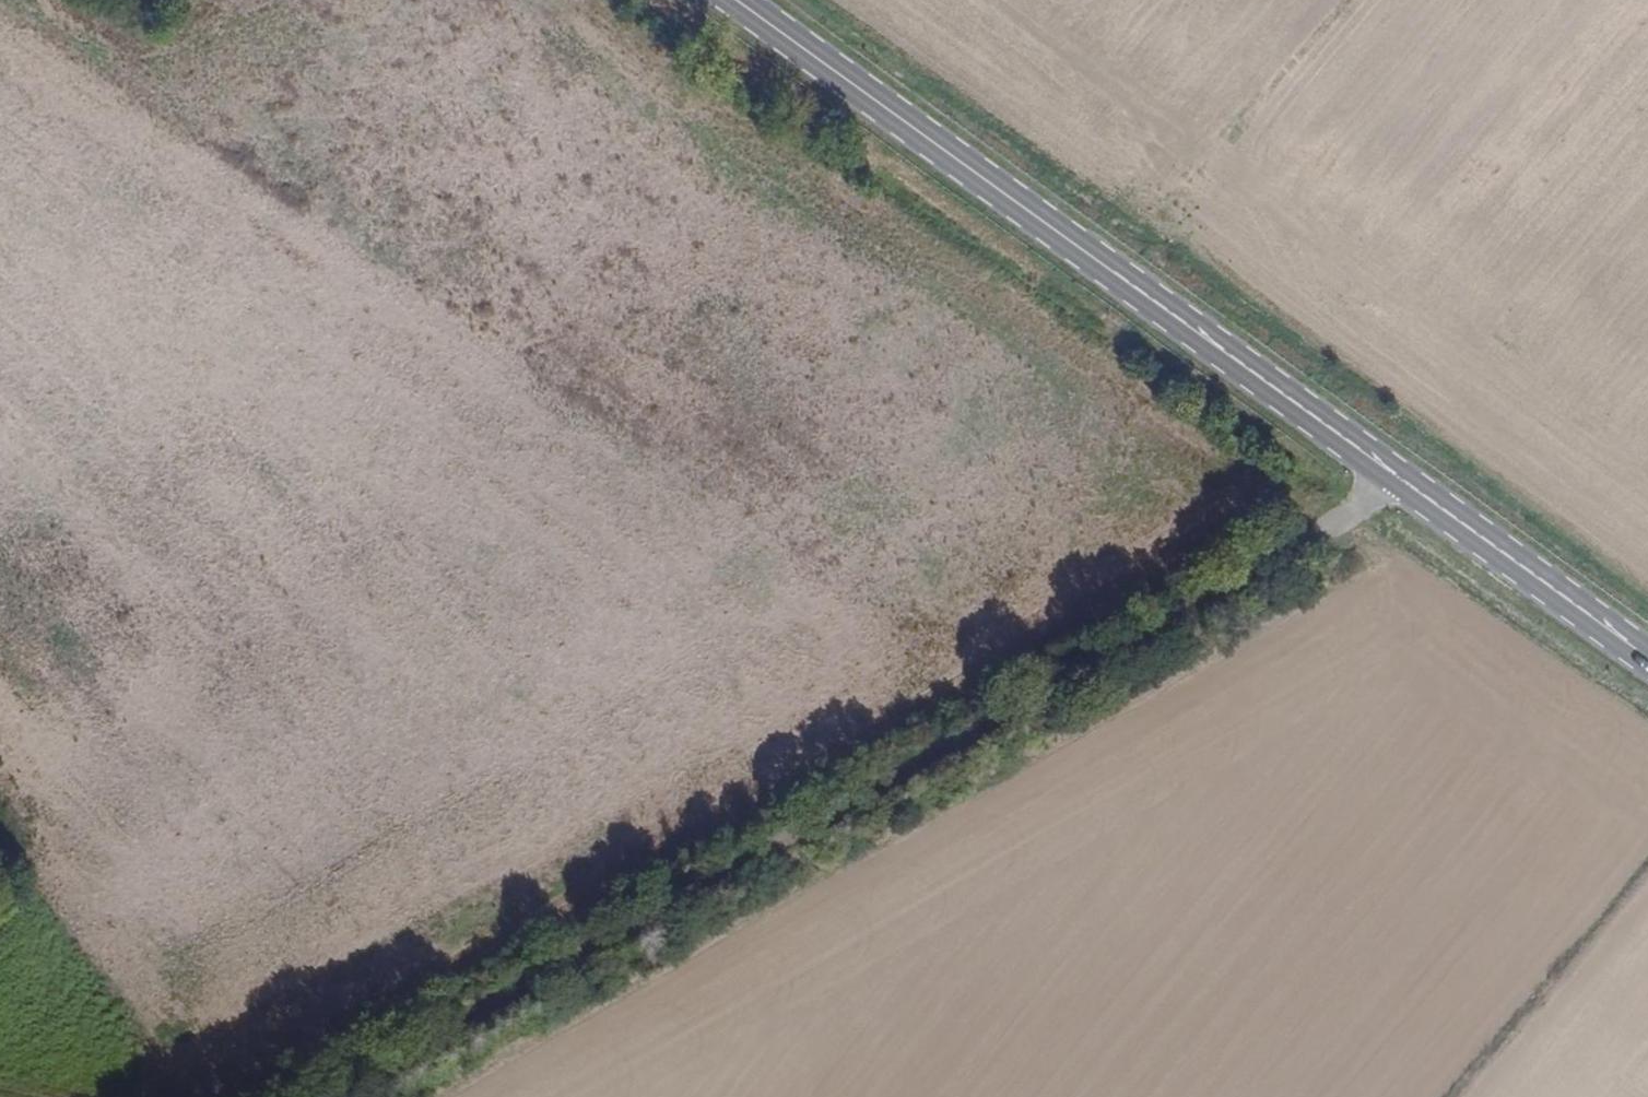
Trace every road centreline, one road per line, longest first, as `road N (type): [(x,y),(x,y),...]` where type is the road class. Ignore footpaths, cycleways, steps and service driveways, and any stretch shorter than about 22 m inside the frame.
road 1 (track): [(1389,470),(1324,529),(334,1096)]
road 2 (primary): [(1647,657),(738,0)]
road 3 (track): [(1454,1096),(1647,857)]

